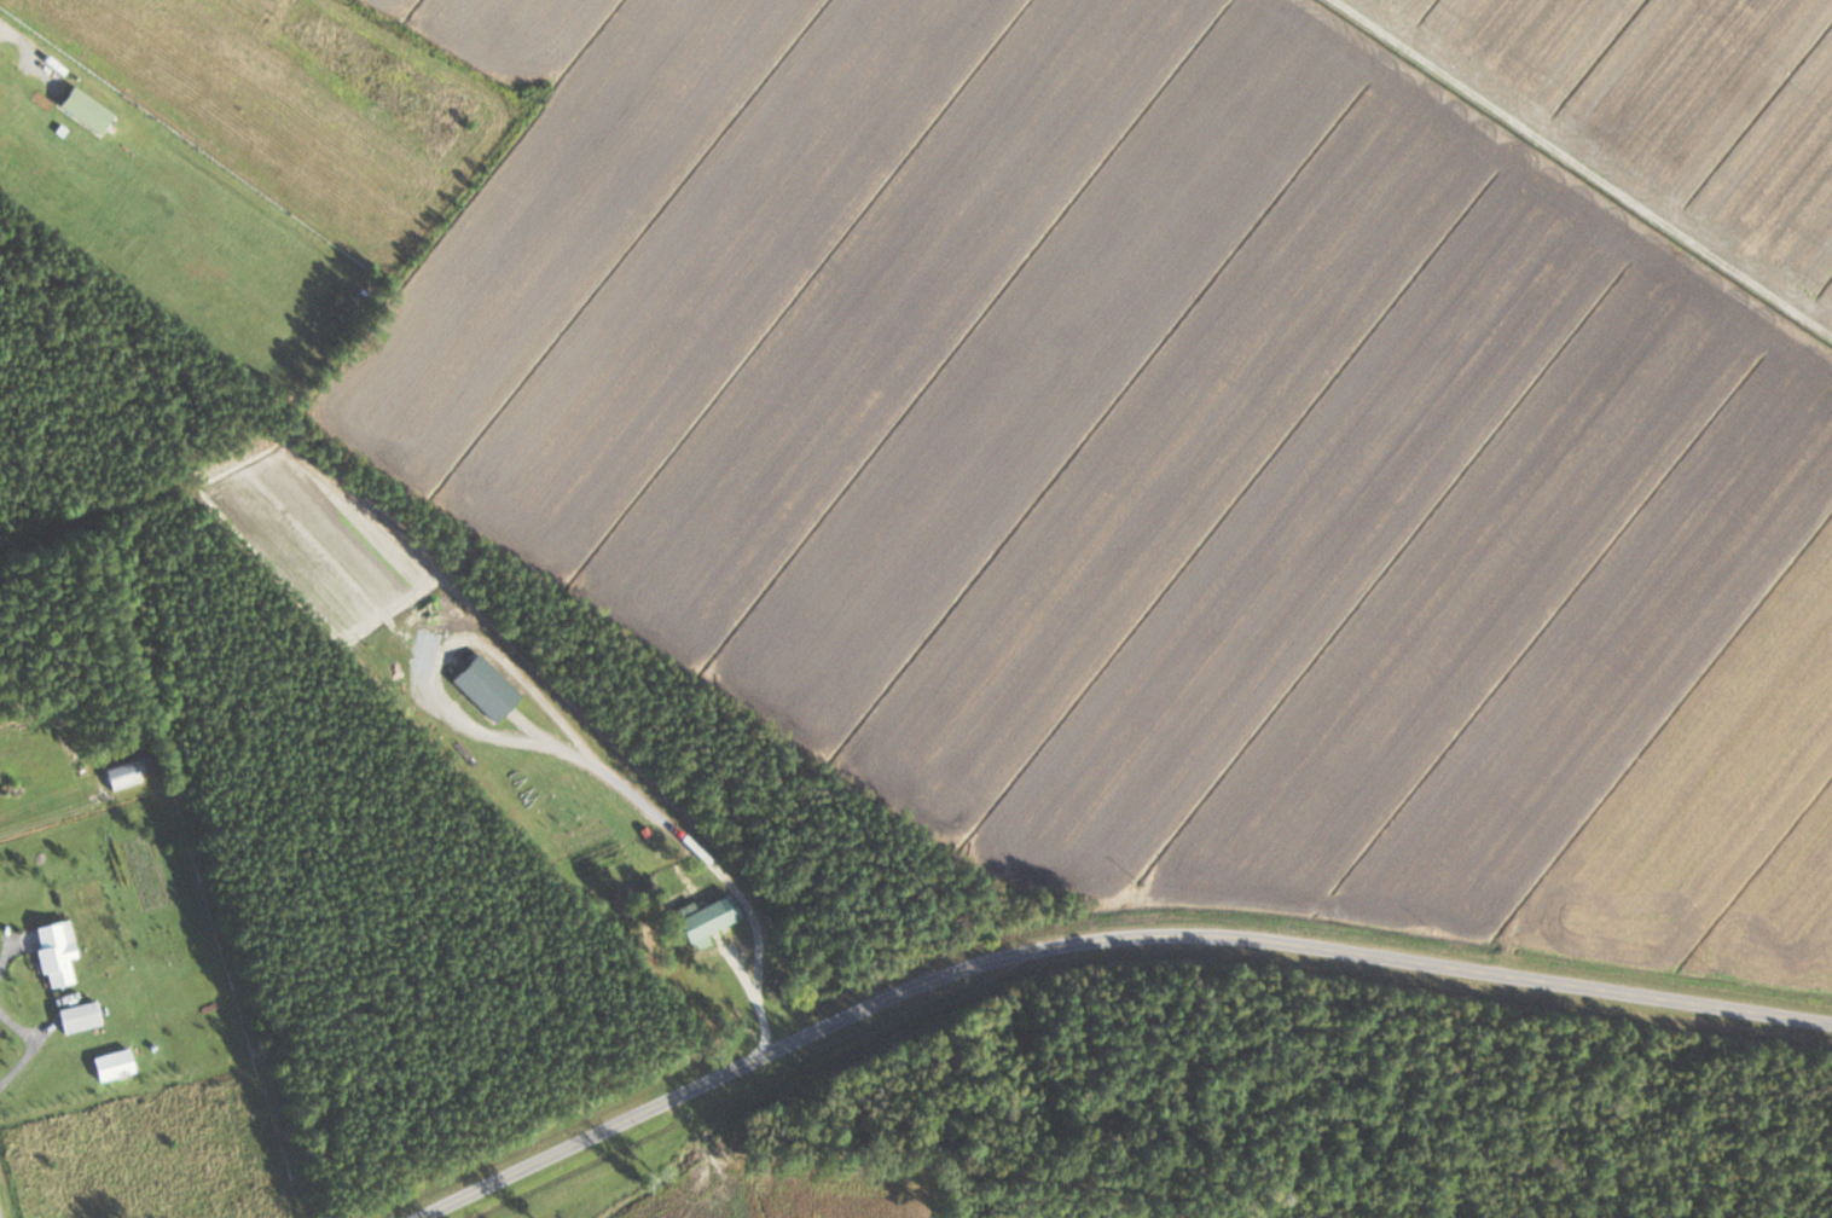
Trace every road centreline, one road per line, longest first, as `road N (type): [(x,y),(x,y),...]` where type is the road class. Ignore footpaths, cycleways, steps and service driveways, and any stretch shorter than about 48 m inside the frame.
road 1 (primary): [(410,1217),(885,998),(1025,947),(1204,933),(1831,1021)]

